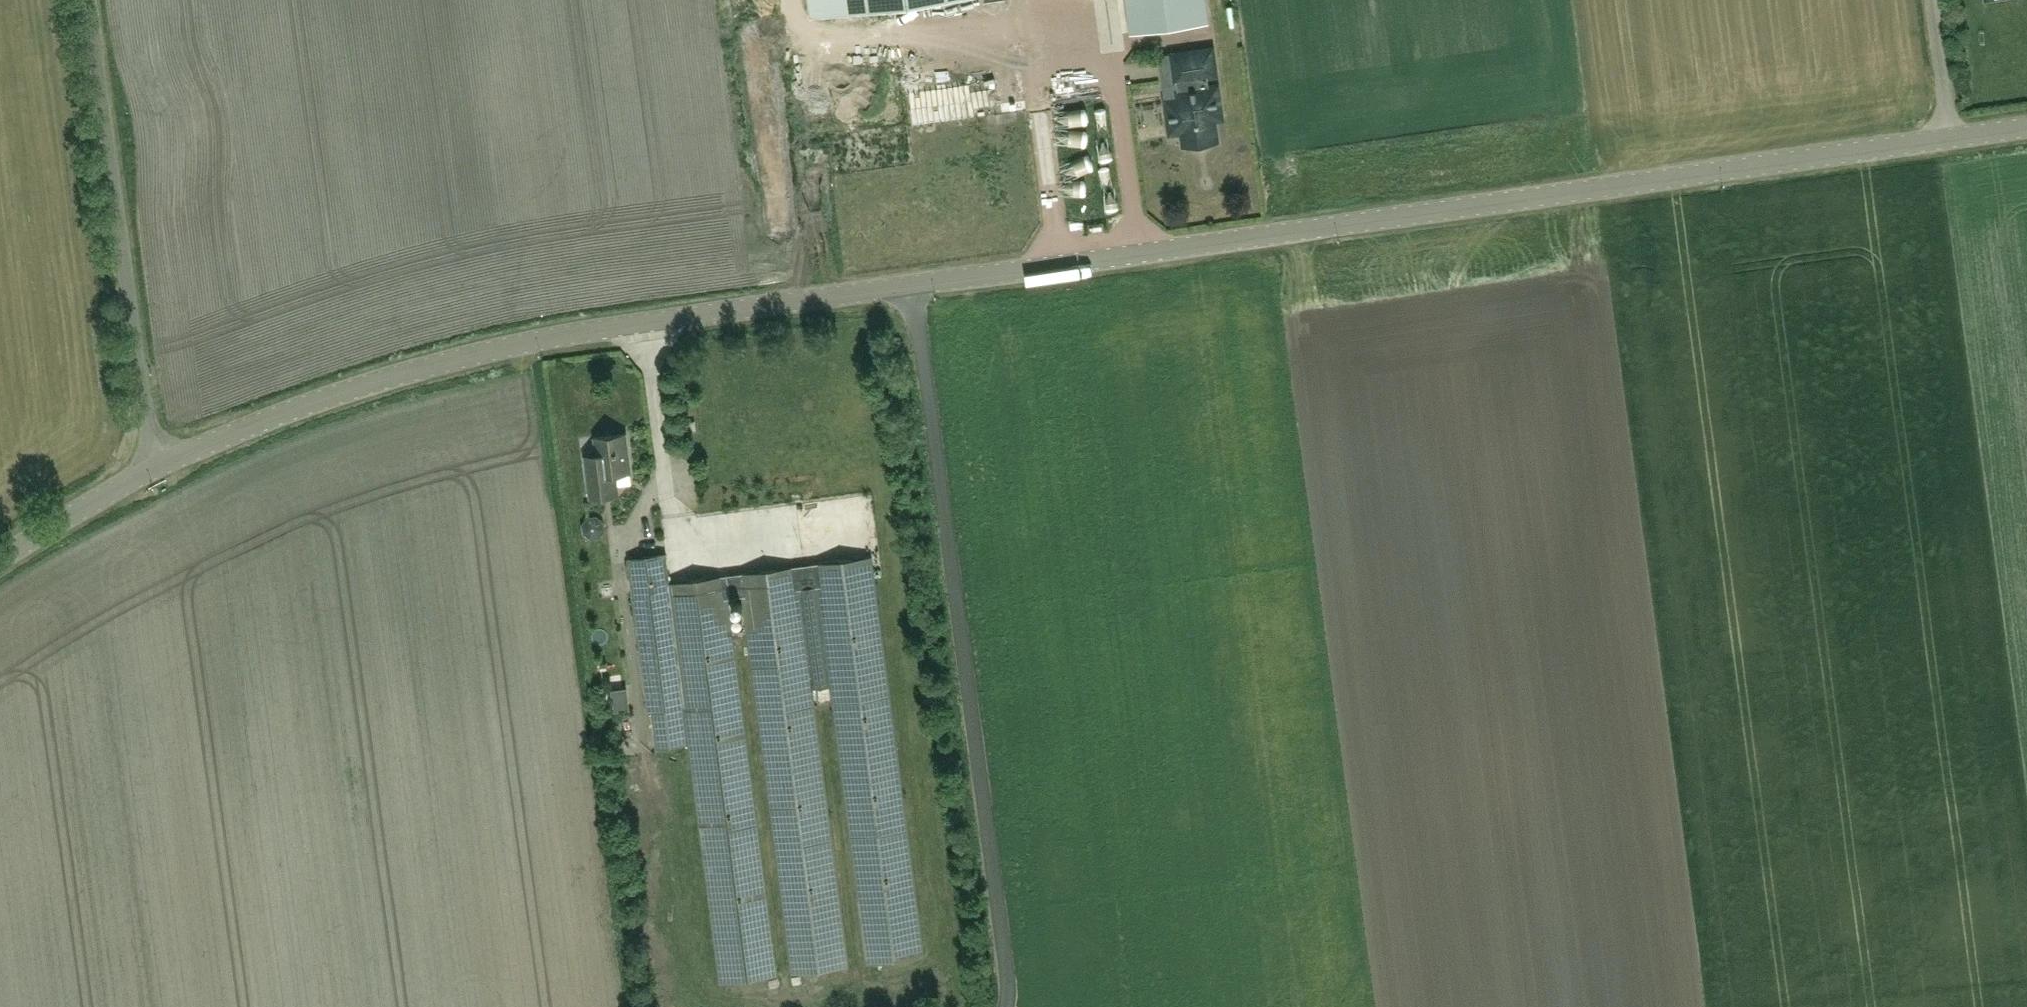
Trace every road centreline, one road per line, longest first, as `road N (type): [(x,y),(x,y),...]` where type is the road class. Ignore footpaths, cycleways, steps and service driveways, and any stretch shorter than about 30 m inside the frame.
road 1 (unclassified): [(0,559),(163,465),(269,419),(522,343),(2026,127)]

